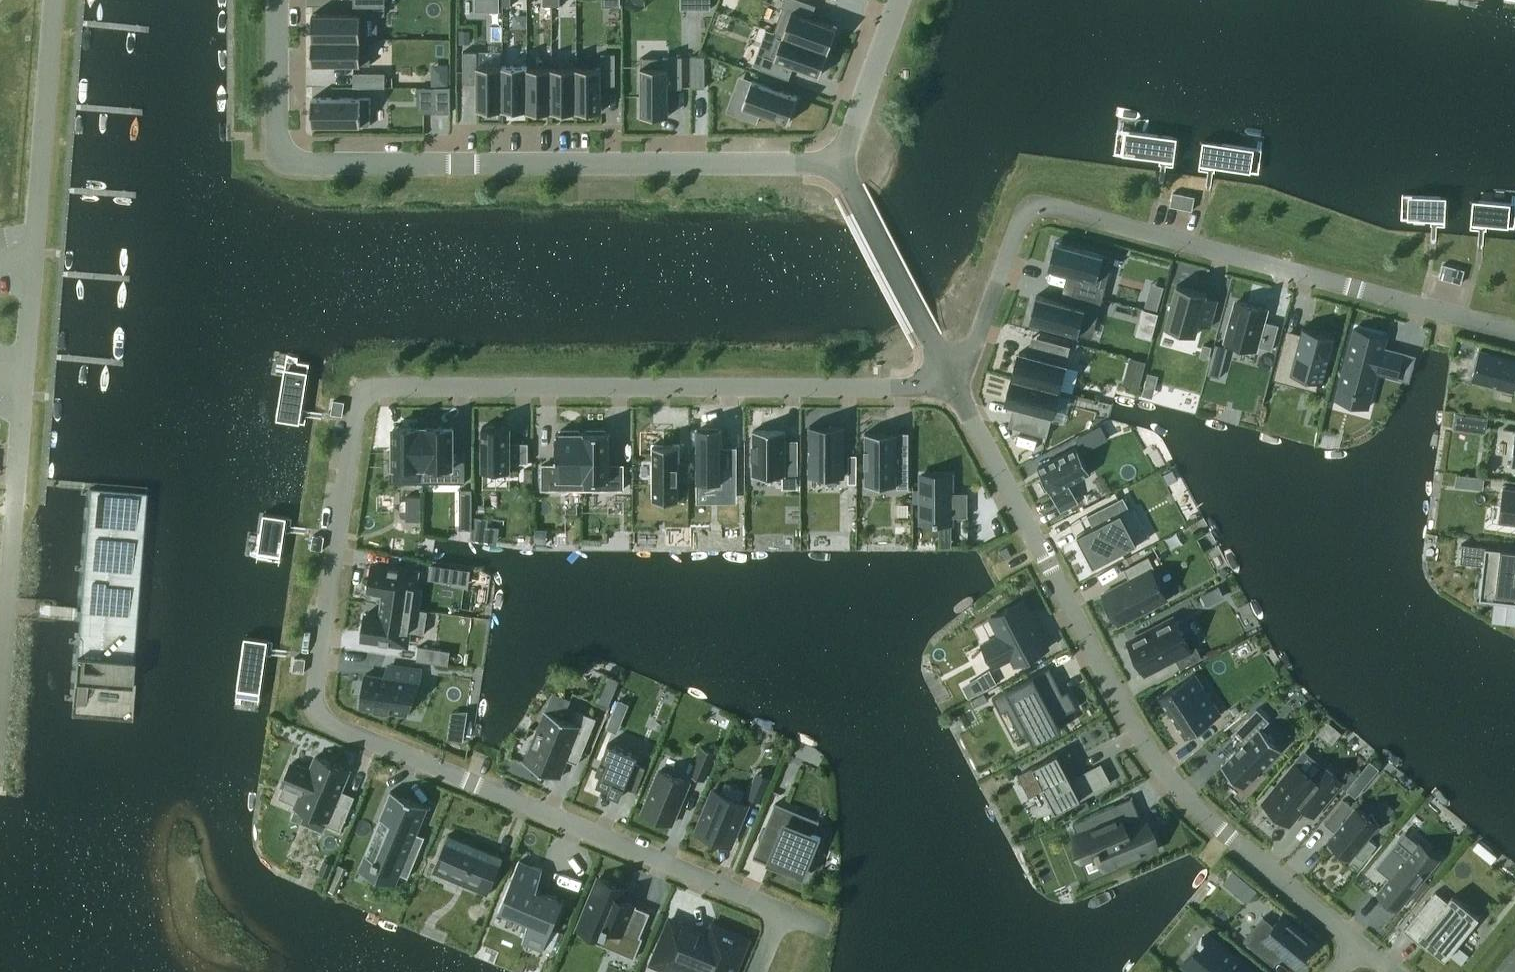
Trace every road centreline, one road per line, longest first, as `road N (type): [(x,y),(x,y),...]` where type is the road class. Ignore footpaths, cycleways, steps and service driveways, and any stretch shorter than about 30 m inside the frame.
road 1 (residential): [(952,377),(933,388),(372,389),(360,401),(316,692),(324,716),(781,913),(756,971)]
road 2 (residential): [(279,0),(278,140),(282,156),(300,162),(846,158)]
road 3 (residential): [(952,377),(1157,757),(1357,936)]
road 4 (unclassified): [(0,690),(53,0)]
road 5 (residential): [(979,327),(1027,213),(1045,206),(1514,333)]
road 6 (residential): [(846,158),(879,160),(979,327)]
road 7 (residential): [(901,0),(846,158)]

